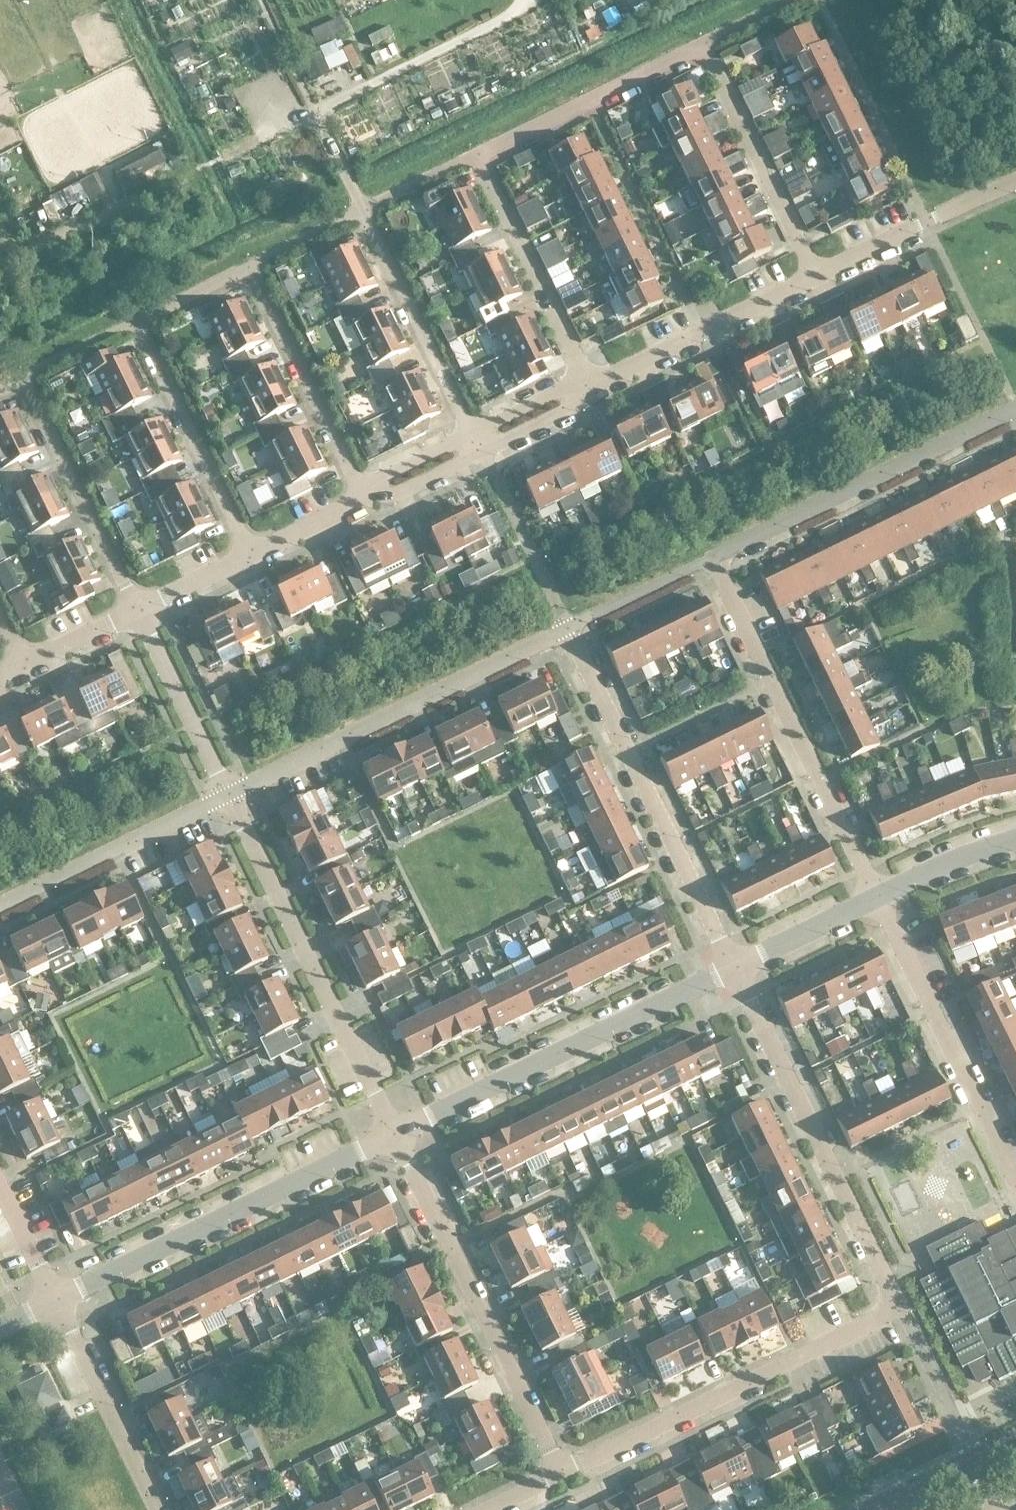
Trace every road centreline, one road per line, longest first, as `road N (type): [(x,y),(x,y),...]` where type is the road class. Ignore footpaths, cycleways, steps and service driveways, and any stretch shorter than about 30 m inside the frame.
road 1 (residential): [(590,388),(474,152),(701,45),(816,276)]
road 2 (residential): [(565,1477),(898,1314),(737,968)]
road 3 (residential): [(364,499),(247,264),(134,321),(251,556)]
road 4 (residential): [(565,1477),(400,1132)]
road 5 (residential): [(57,1297),(400,1132)]
road 6 (residential): [(737,968),(568,630)]
road 7 (residential): [(400,1132),(232,796)]
road 8 (residential): [(400,1132),(737,968)]
road 9 (residential): [(715,558),(879,895)]
road 10 (residential): [(232,796),(568,630)]
road 11 (residential): [(1015,411),(715,558)]
road 12 (residential): [(879,895),(957,1074),(1015,1185)]
road 13 (residential): [(138,610),(18,379),(0,388)]
road 14 (residential): [(479,441),(361,207)]
road 15 (residential): [(0,905),(232,796)]
road 16 (residential): [(590,388),(816,276)]
road 17 (residential): [(163,1509),(57,1297)]
road 18 (residential): [(816,276),(1015,183)]
road 19 (residential): [(232,796),(138,610)]
road 20 (residential): [(715,558),(568,630)]
road 21 (residential): [(737,968),(879,895)]
road 22 (residential): [(879,895),(1015,837)]
road 23 (residential): [(364,499),(479,441)]
road 24 (residential): [(57,1297),(0,1183)]
road 25 (residential): [(24,665),(138,610)]
road 26 (residential): [(251,556),(364,499)]
road 27 (residential): [(138,610),(251,556)]
road 28 (residential): [(479,441),(590,388)]

